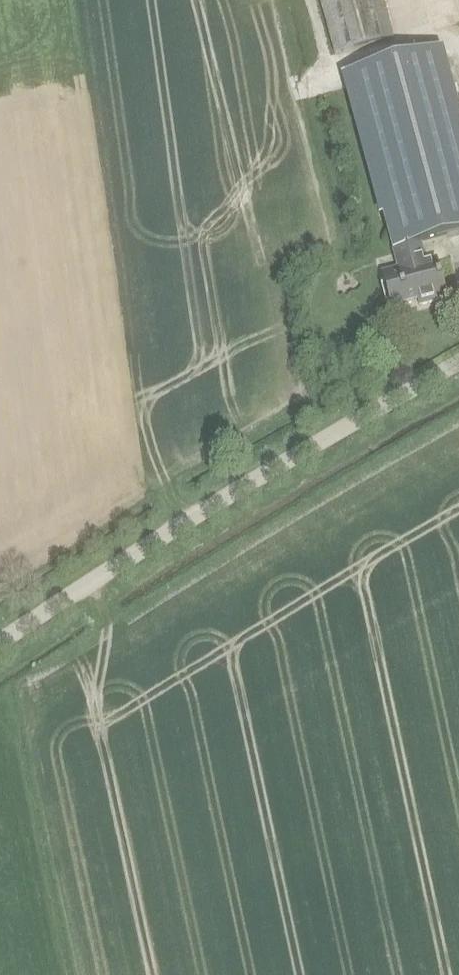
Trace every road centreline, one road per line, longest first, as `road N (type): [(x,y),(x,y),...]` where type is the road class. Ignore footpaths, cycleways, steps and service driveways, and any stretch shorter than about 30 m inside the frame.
road 1 (tertiary): [(0,644),(458,363)]

